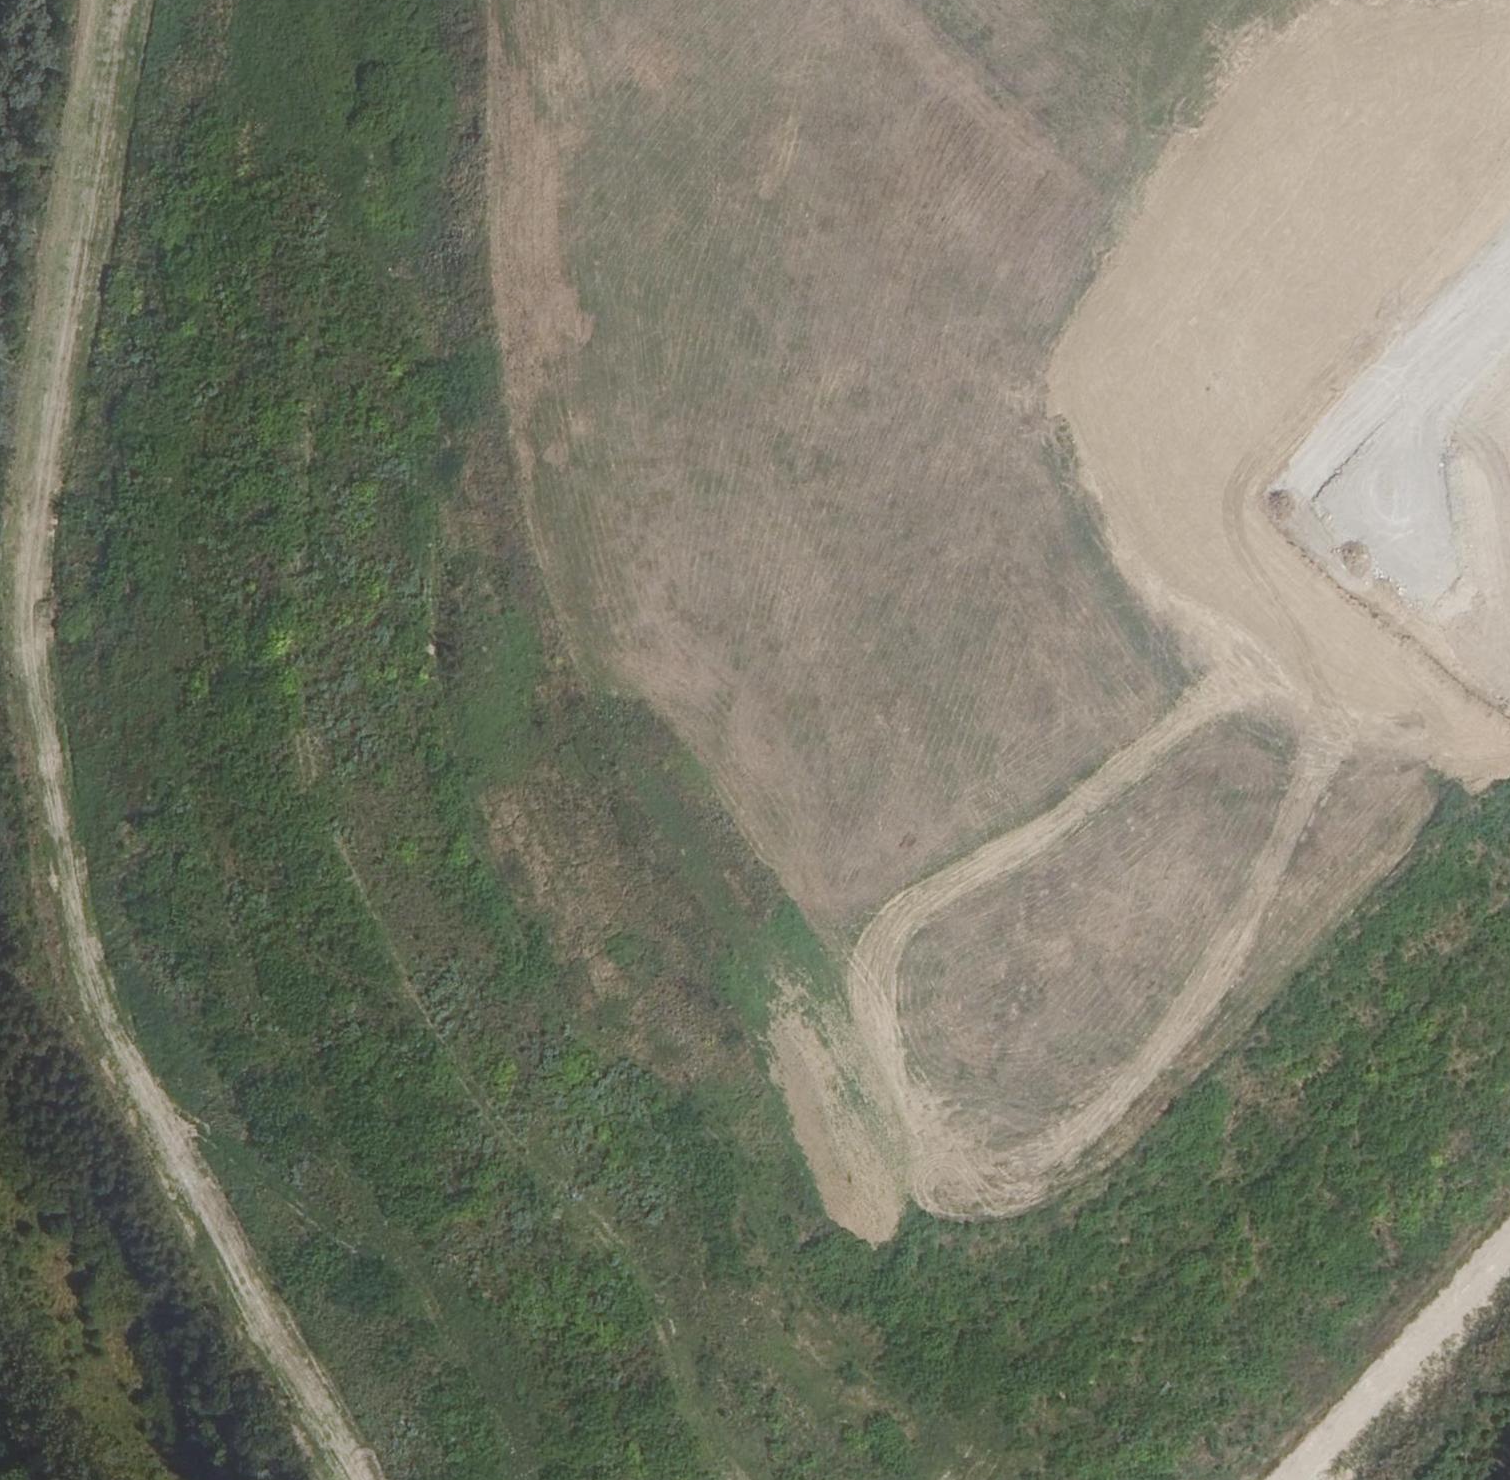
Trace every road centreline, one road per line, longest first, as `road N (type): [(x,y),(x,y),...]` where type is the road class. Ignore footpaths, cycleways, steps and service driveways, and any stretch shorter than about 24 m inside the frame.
road 1 (track): [(1509,1265),(1304,1479)]

